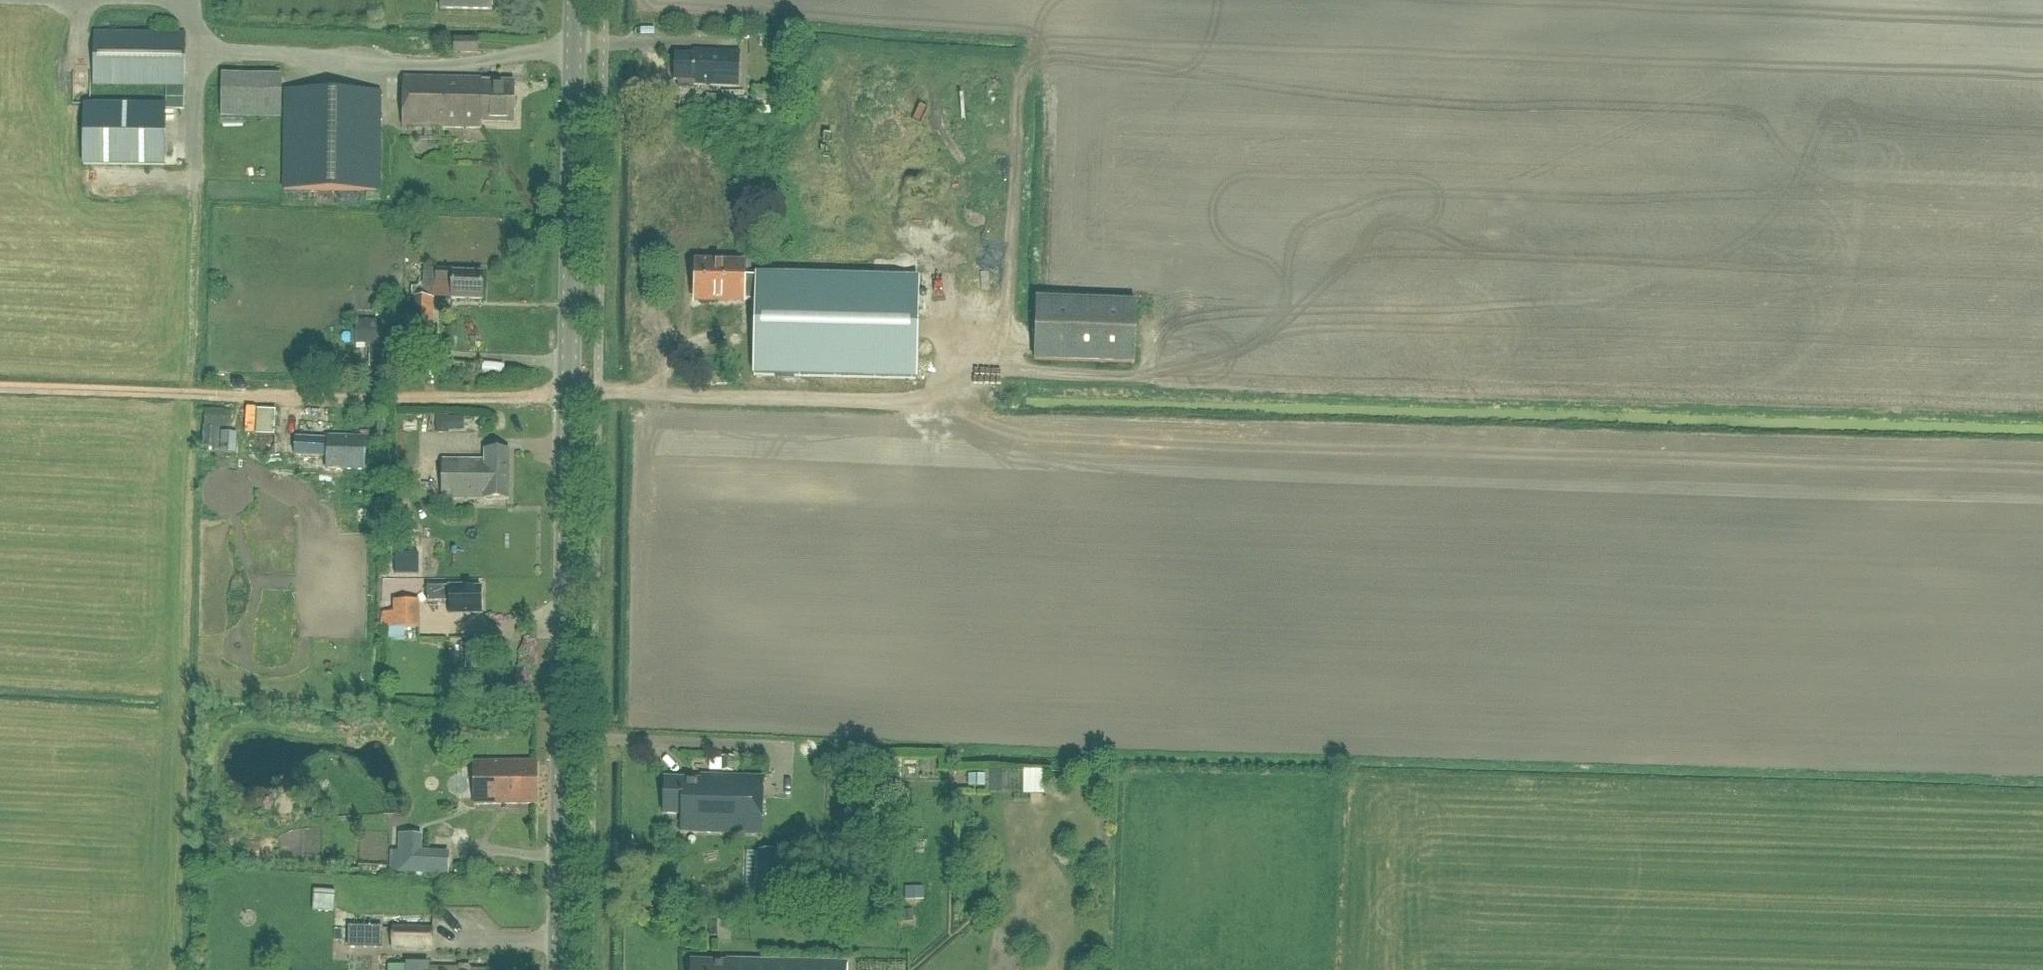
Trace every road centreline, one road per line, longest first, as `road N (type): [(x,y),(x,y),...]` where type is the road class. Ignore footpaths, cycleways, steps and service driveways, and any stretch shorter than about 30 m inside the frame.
road 1 (tertiary): [(557,969),(575,0)]
road 2 (track): [(596,397),(934,401),(952,378),(1140,378),(1151,370),(1149,318)]
road 3 (track): [(568,396),(340,400),(0,388)]
road 4 (track): [(216,47),(201,73),(191,395)]

